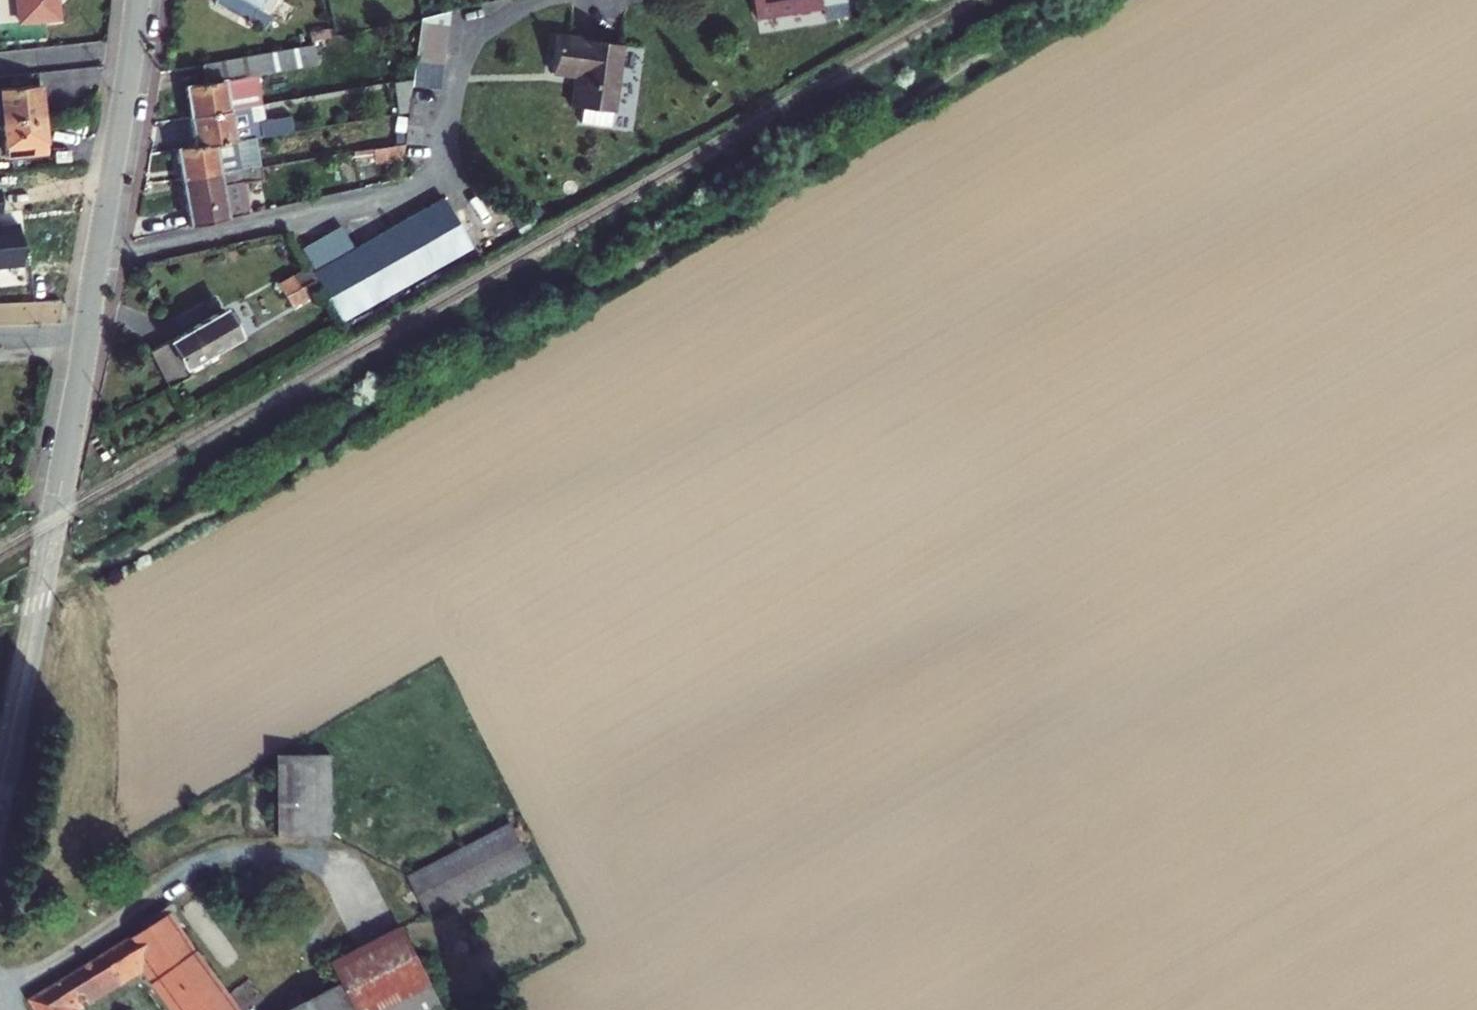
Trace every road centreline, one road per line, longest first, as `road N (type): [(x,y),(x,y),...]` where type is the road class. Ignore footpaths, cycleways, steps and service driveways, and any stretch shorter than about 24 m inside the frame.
road 1 (residential): [(97,256),(386,199),(420,185),(437,160),(460,66),(476,37),(505,14),(547,0)]
road 2 (tertiary): [(86,335),(0,793)]
road 3 (tertiary): [(139,0),(97,256)]

